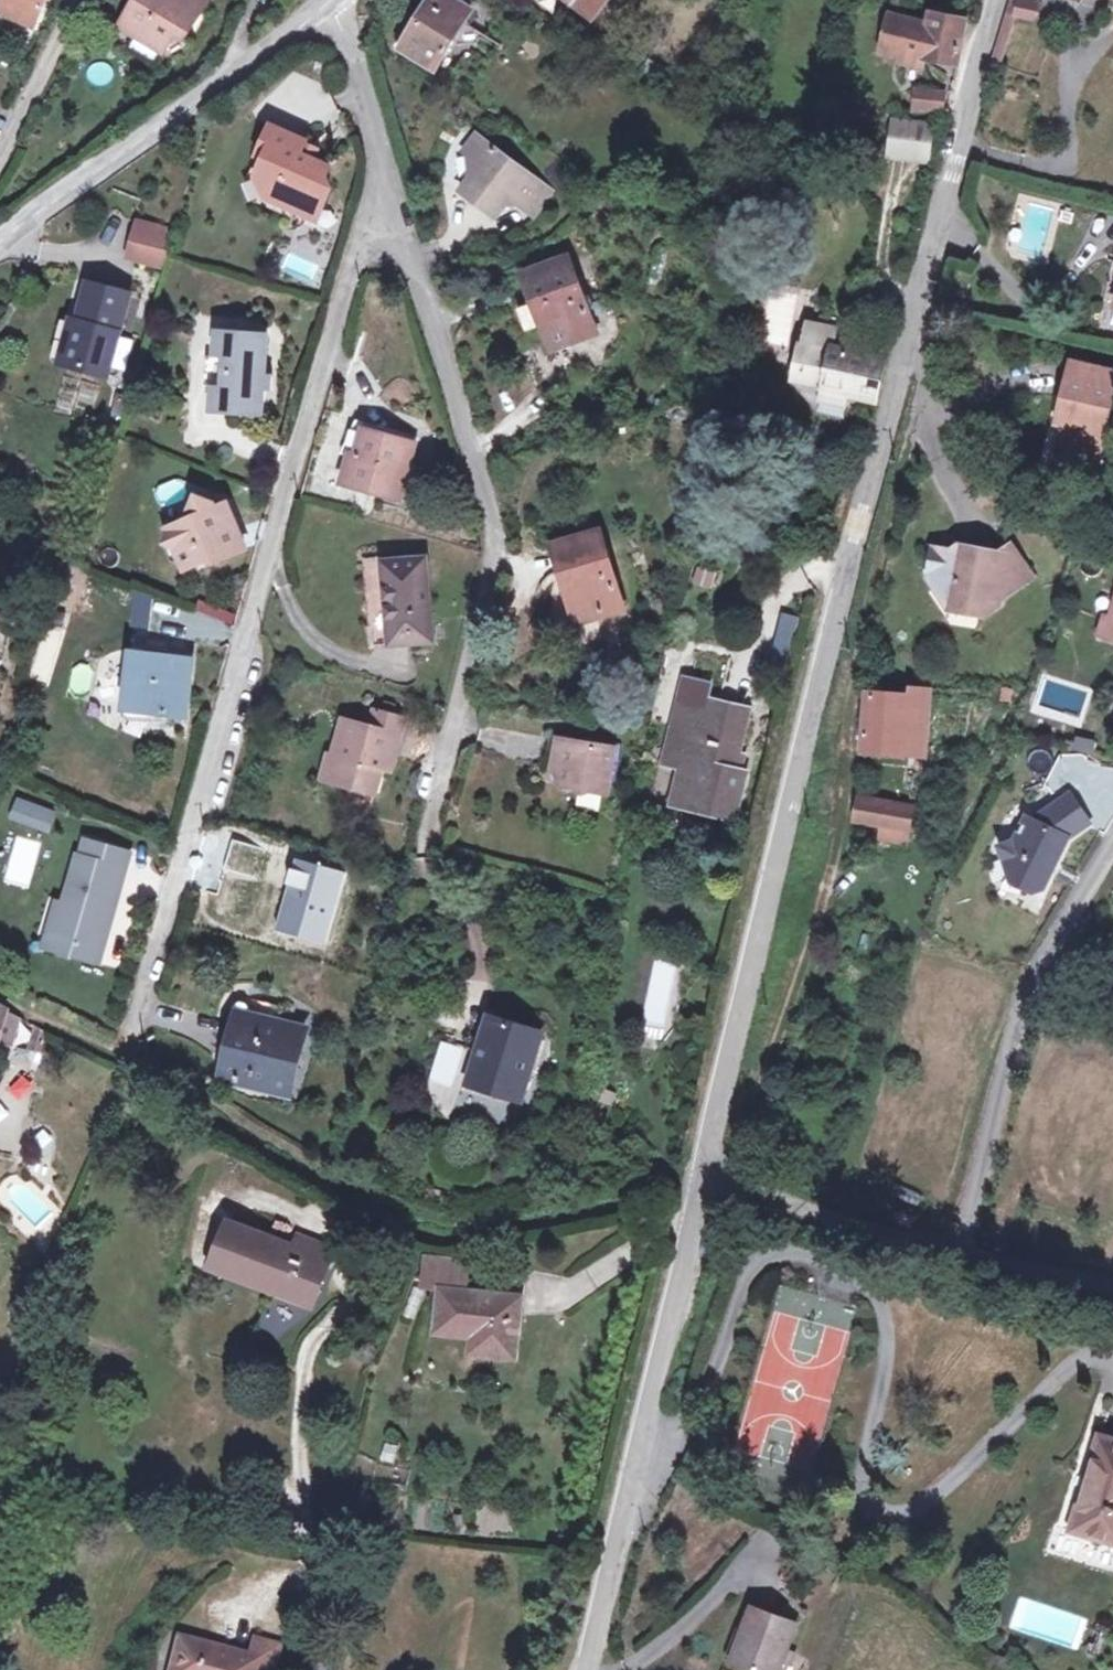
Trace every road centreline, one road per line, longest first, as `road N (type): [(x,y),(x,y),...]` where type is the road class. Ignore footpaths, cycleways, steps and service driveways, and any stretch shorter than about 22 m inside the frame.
road 1 (tertiary): [(694,1183),(997,0)]
road 2 (residential): [(125,1054),(390,170)]
road 3 (residential): [(390,170),(494,534),(427,851)]
road 4 (tertiary): [(583,1669),(694,1183)]
road 5 (residential): [(1112,857),(1030,996),(962,1254)]
road 6 (tertiary): [(0,246),(330,0)]
road 7 (residential): [(694,1183),(962,1254)]
road 8 (residential): [(390,170),(335,0)]
road 9 (unclassified): [(0,151),(85,0)]
road 10 (residential): [(962,1254),(1112,1287)]

